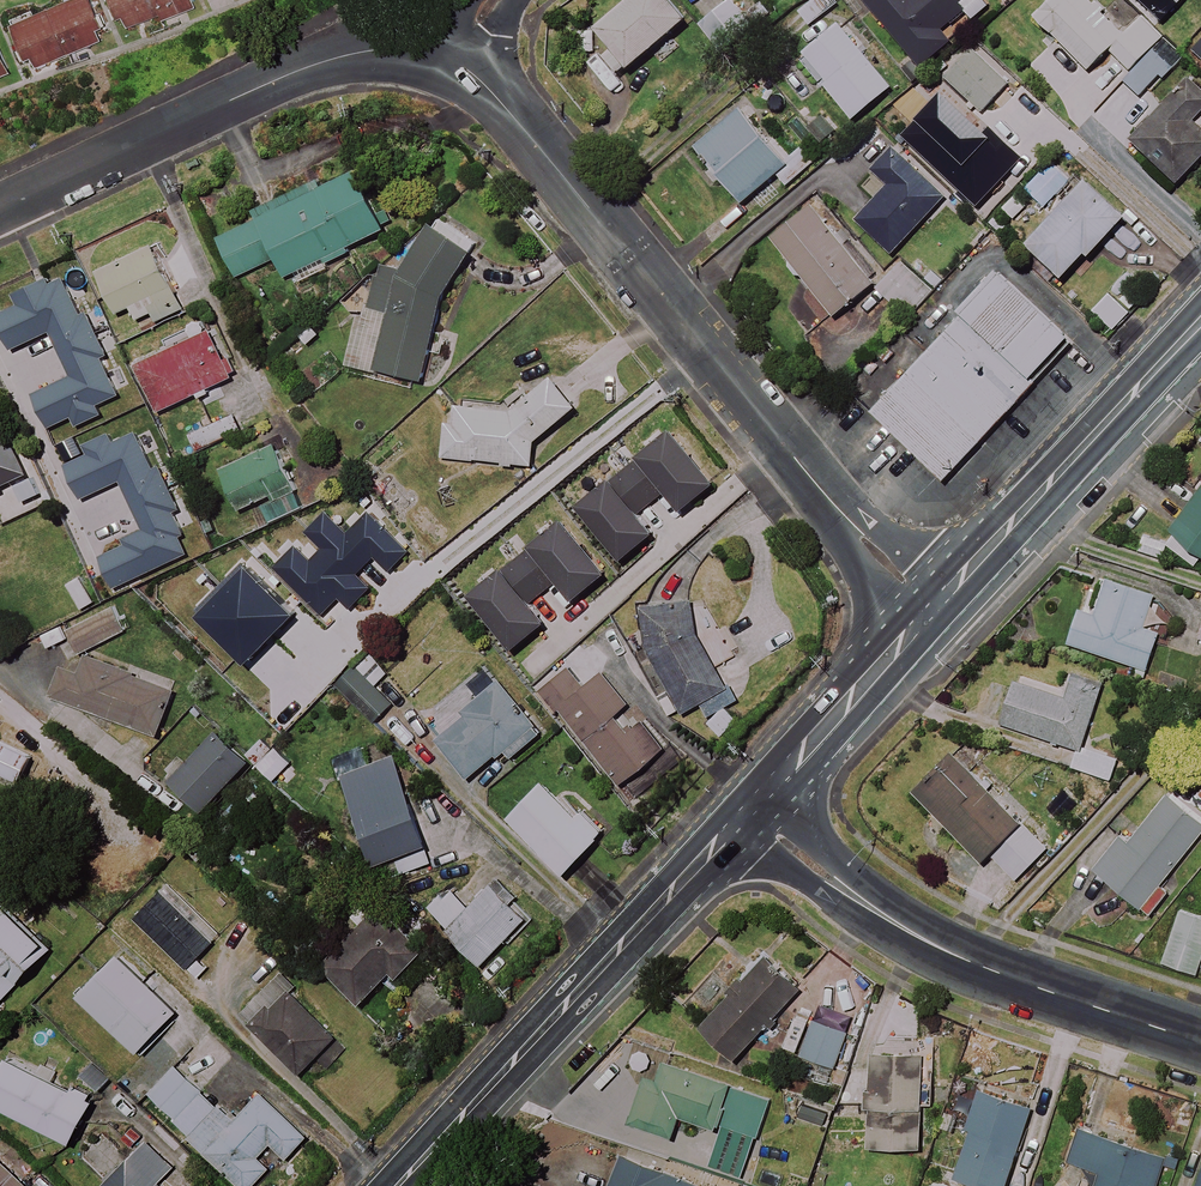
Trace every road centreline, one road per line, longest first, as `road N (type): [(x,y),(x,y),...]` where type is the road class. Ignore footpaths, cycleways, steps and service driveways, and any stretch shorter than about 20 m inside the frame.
road 1 (residential): [(929,612),(485,86),(451,59)]
road 2 (tertiary): [(1200,1049),(890,923),(747,812)]
road 3 (secondary): [(397,1185),(747,812)]
road 4 (residential): [(451,59),(379,50),(318,63),(0,209)]
road 5 (secondary): [(929,612),(1200,327)]
road 6 (secondary): [(747,812),(929,612)]

